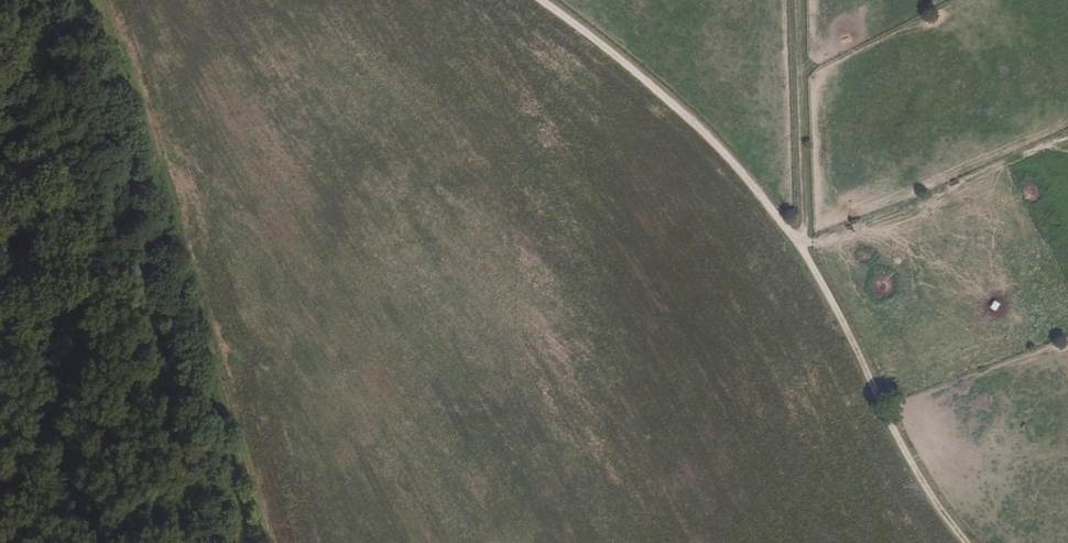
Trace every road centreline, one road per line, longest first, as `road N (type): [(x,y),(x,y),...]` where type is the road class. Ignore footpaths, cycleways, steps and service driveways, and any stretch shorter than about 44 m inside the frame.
road 1 (track): [(749,183),(800,241),(924,482),(967,542)]
road 2 (track): [(749,183),(690,120),(539,0)]
road 3 (track): [(800,241),(795,0)]

